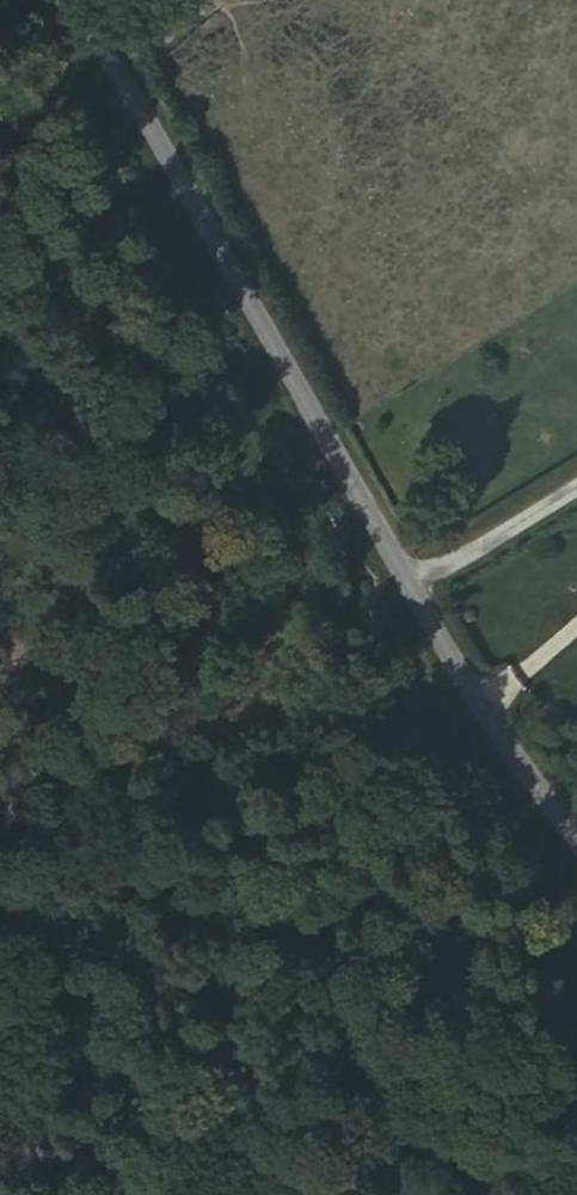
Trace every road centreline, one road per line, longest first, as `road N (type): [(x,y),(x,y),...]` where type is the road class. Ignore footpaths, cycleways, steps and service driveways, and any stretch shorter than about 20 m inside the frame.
road 1 (residential): [(50,0),(401,580)]
road 2 (track): [(483,694),(133,1194)]
road 3 (residential): [(401,580),(576,825)]
road 4 (residential): [(401,580),(576,479)]

